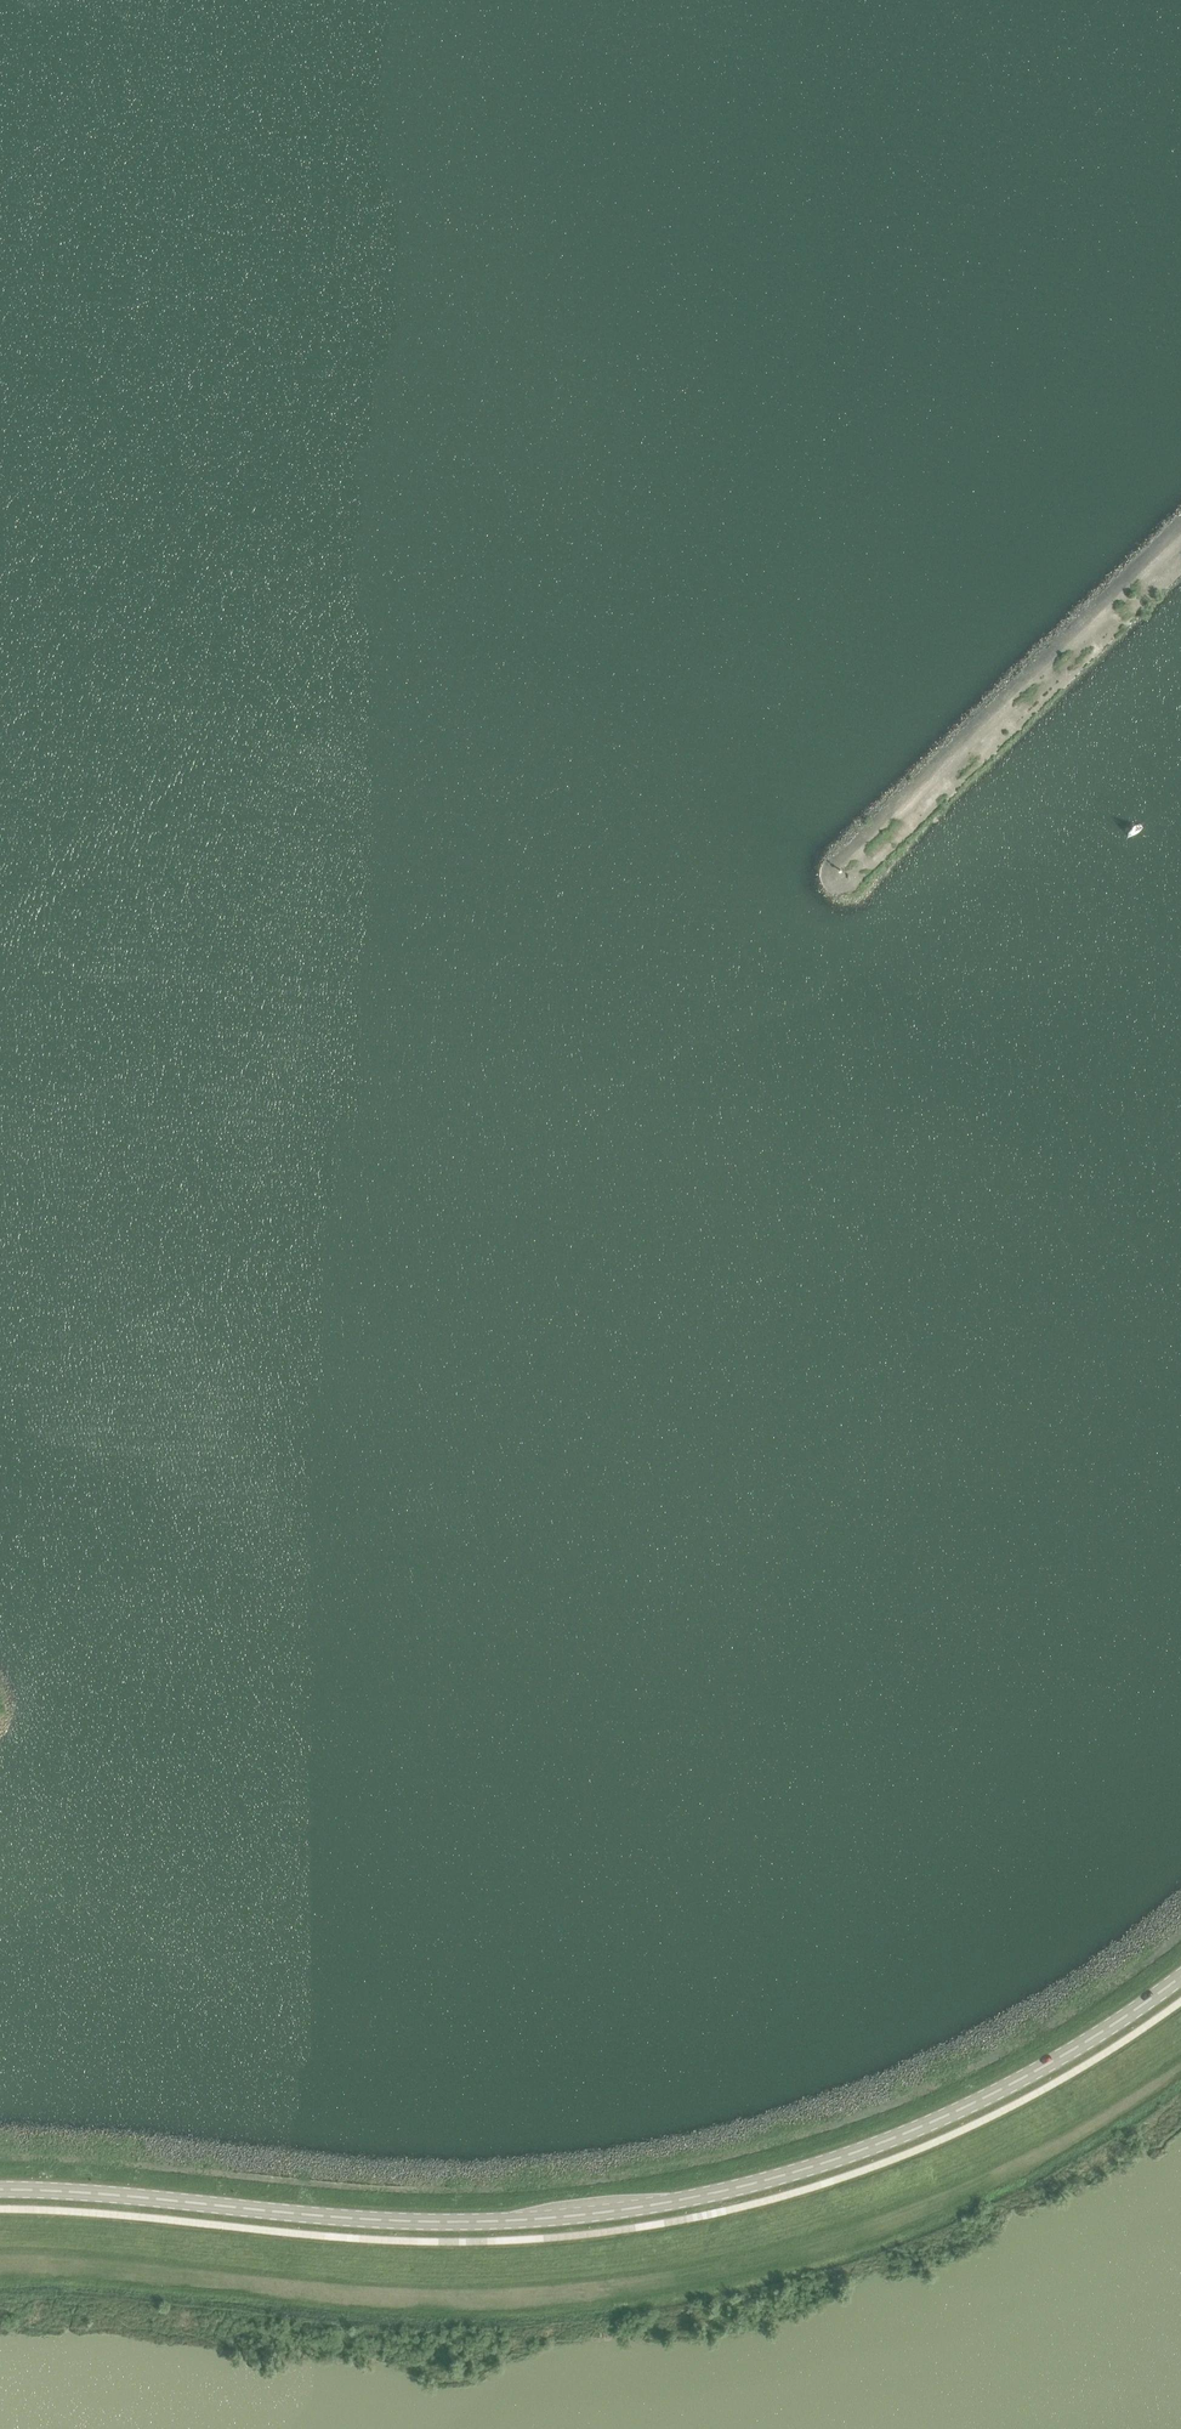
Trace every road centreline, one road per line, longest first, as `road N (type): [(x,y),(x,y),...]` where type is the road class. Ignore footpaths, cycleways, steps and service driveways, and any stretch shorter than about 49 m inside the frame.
road 1 (secondary): [(0,2192),(395,2216),(576,2213),(713,2191),(801,2170),(972,2099),(1180,1964)]

